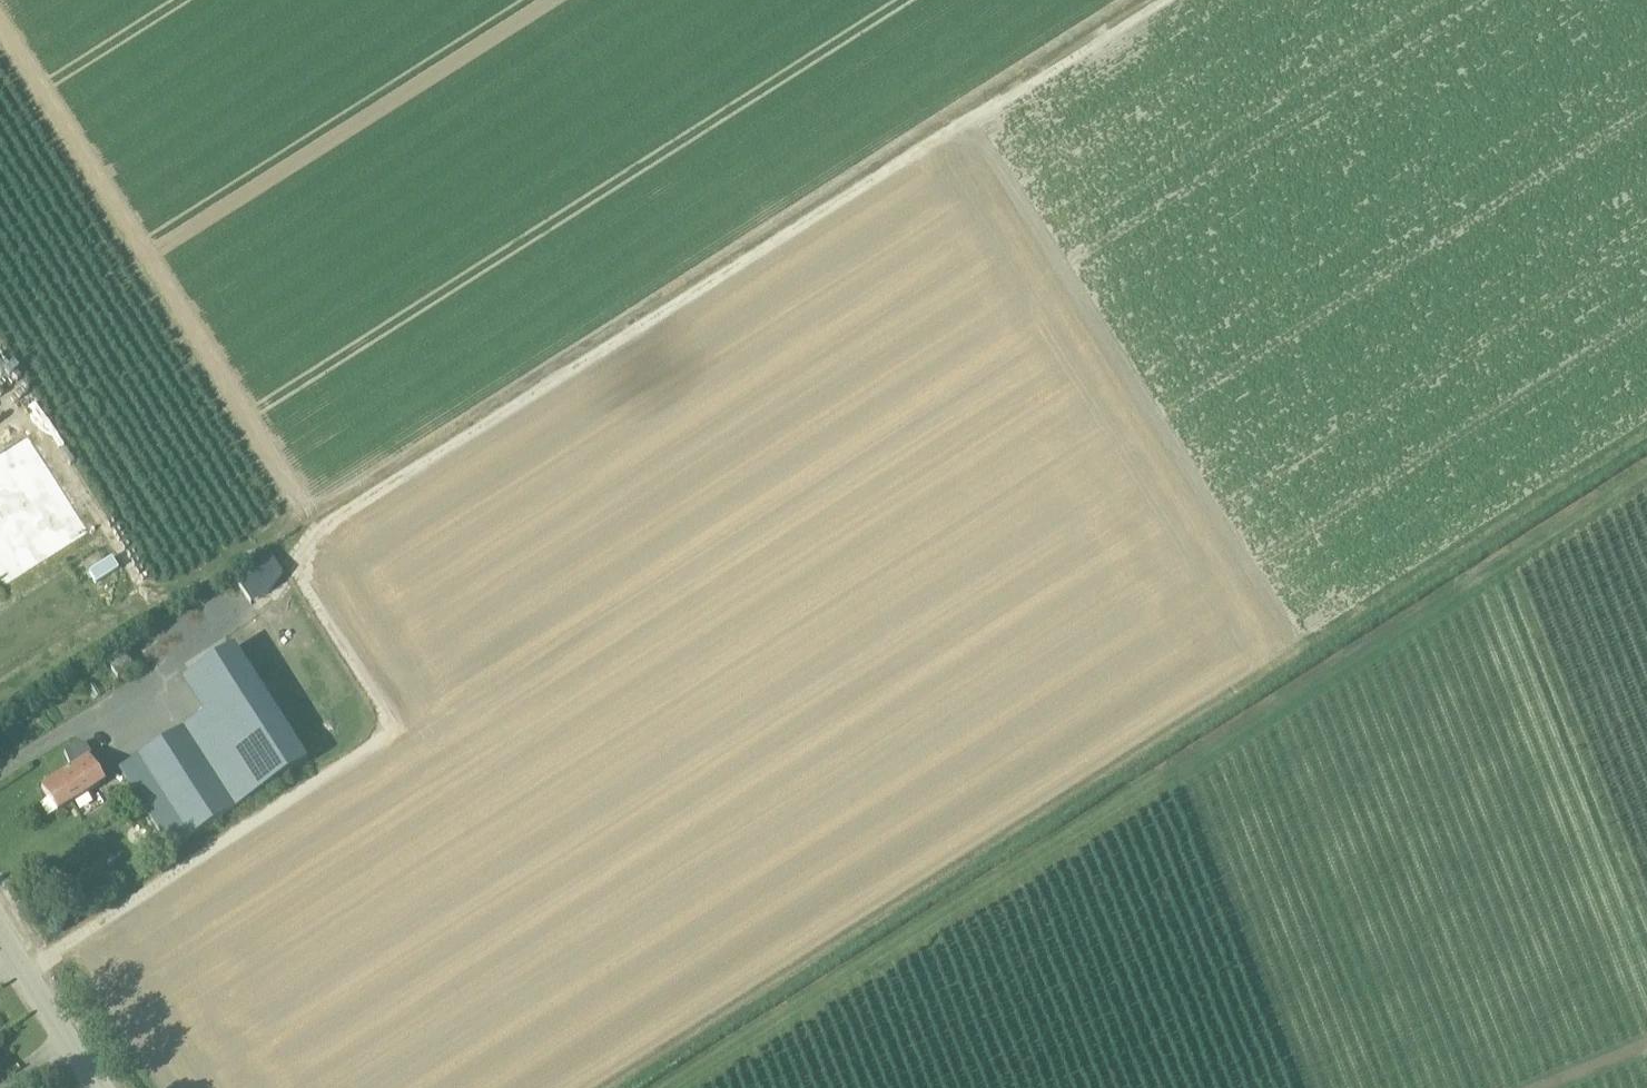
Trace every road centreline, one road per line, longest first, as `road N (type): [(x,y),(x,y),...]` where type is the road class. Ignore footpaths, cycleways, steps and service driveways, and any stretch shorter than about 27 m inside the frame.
road 1 (unclassified): [(109,1087),(0,918)]

